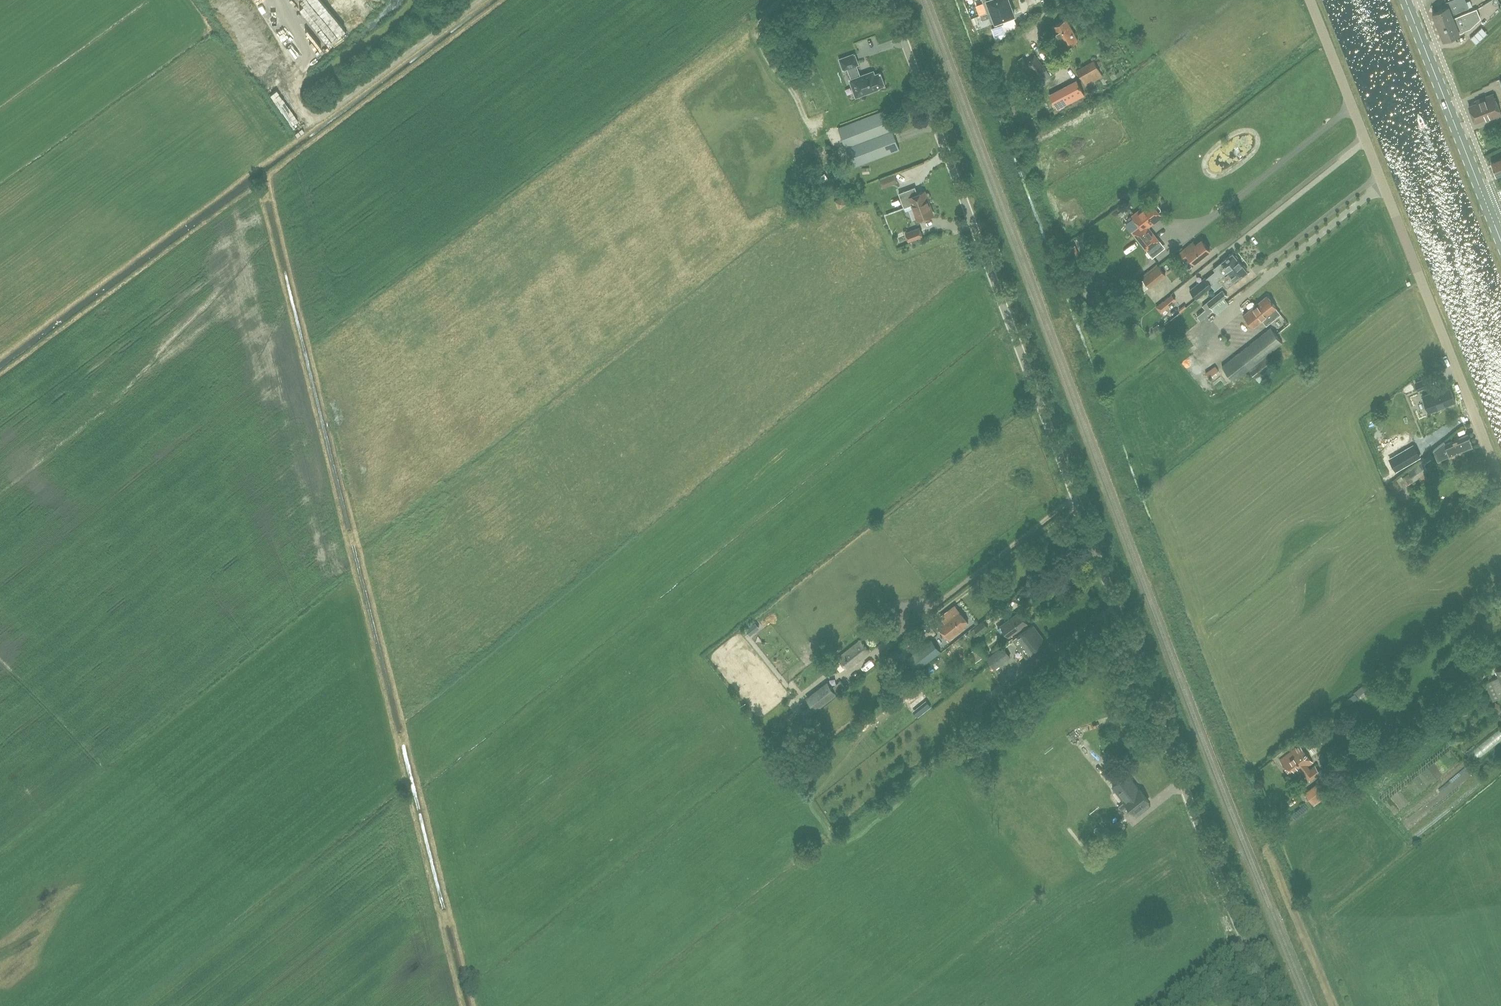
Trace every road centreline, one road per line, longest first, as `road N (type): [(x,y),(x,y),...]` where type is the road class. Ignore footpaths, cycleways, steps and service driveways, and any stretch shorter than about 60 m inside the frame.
road 1 (unclassified): [(1271,1005),(888,0)]
road 2 (unclassified): [(1500,482),(1310,0)]
road 3 (track): [(480,0),(327,113),(299,104),(301,68)]
road 4 (secondary): [(1488,208),(1406,0)]
road 5 (track): [(1064,506),(1028,409),(1014,419)]

